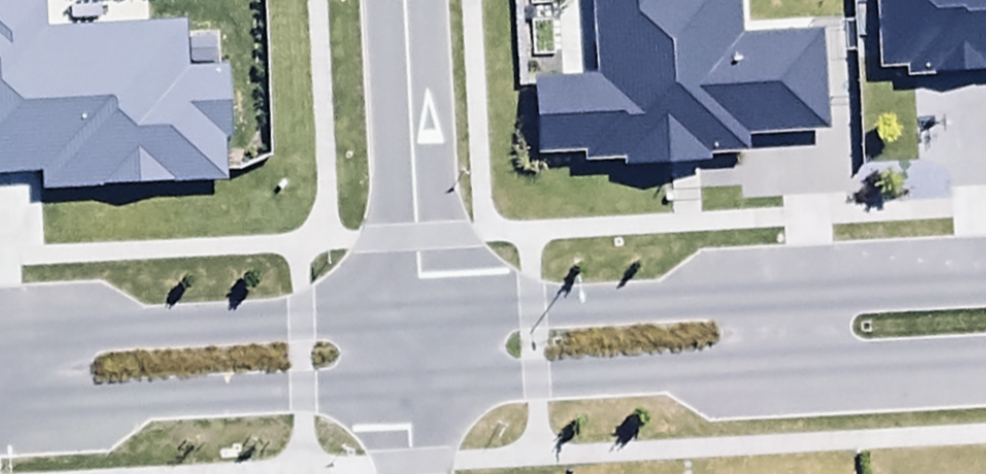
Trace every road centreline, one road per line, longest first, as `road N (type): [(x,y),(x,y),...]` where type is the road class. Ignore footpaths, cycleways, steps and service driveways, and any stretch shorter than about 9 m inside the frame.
road 1 (residential): [(985,358),(410,388)]
road 2 (residential): [(415,313),(985,284)]
road 3 (residential): [(0,335),(415,313)]
road 4 (residential): [(410,388),(0,407)]
road 5 (residential): [(415,313),(403,0)]

